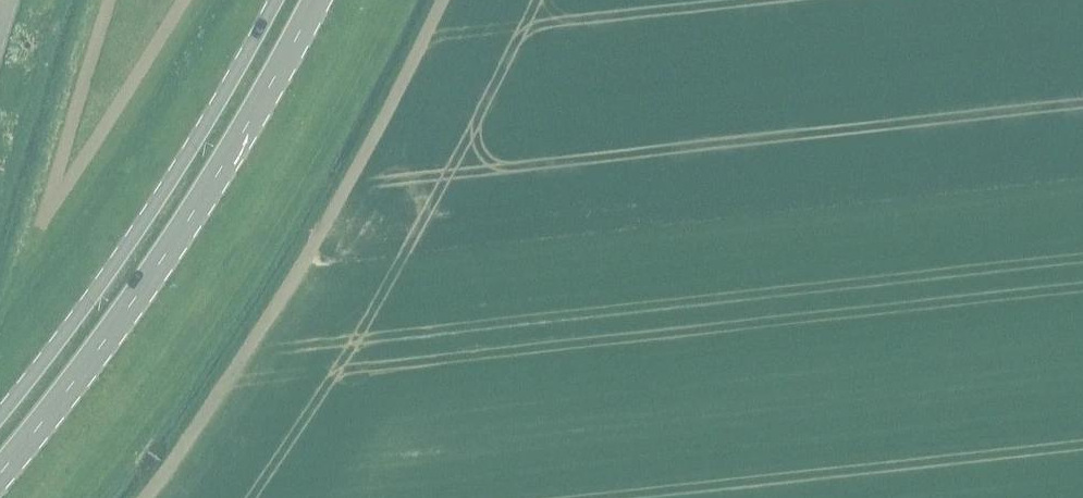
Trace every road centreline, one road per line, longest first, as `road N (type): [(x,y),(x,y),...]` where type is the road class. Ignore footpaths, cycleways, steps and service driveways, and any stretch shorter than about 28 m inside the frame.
road 1 (primary): [(0,468),(194,212),(314,0)]
road 2 (primary): [(279,0),(164,201),(0,406)]

